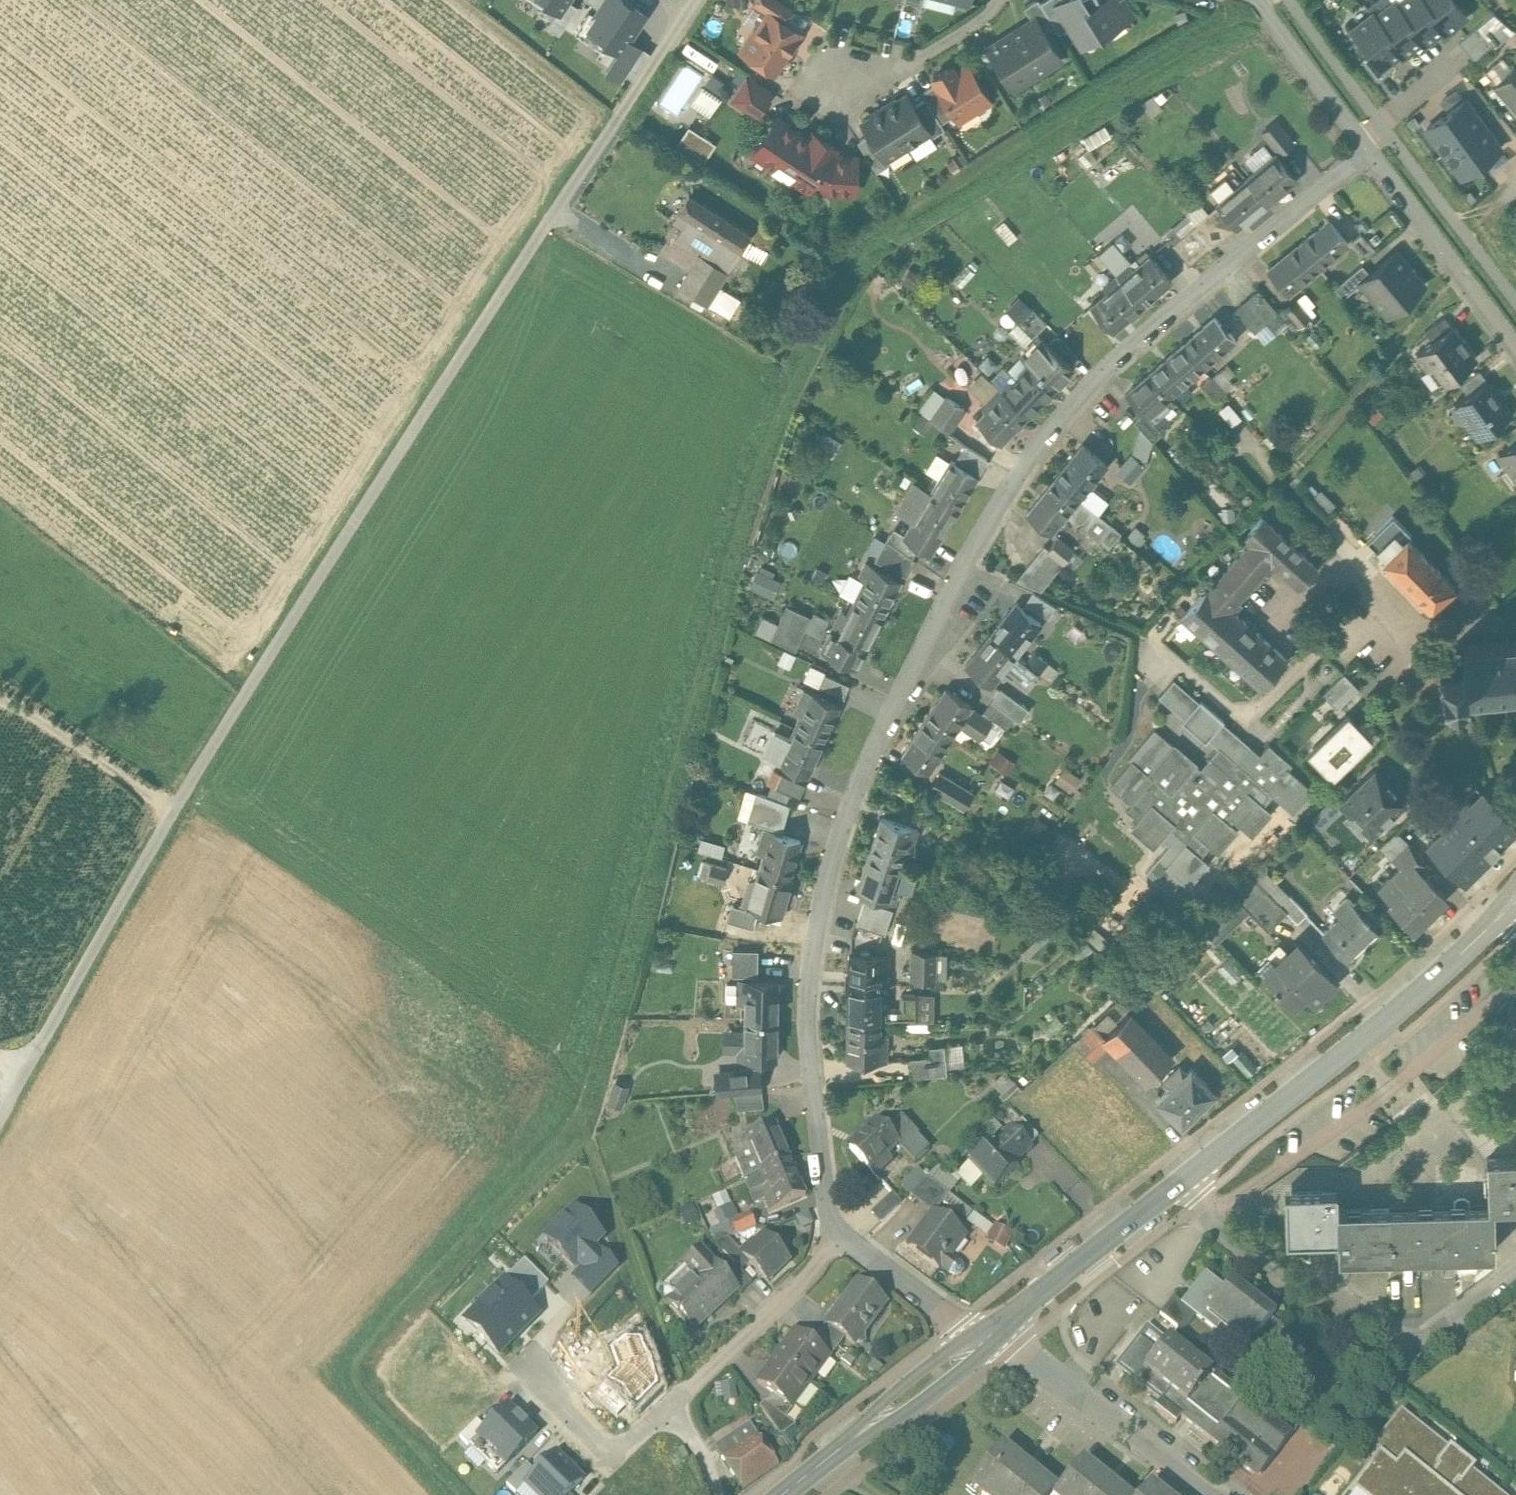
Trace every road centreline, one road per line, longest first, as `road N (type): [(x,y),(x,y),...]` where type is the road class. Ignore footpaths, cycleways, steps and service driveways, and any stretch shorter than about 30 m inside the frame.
road 1 (residential): [(840,1235),(828,1205),(806,992),(838,839),(879,736),(959,574),(1044,438),(1132,345),(1369,150)]
road 2 (primary): [(1509,909),(1184,1174)]
road 3 (residential): [(1184,1174),(1217,1225),(1278,1279),(1323,1282),(1390,1332),(1412,1339),(1434,1334),(1515,1271)]
road 4 (residential): [(988,1330),(1210,1494)]
road 5 (primary): [(988,1330),(782,1494)]
road 6 (primary): [(1184,1174),(988,1330)]
road 7 (residential): [(1369,150),(1515,346)]
road 8 (residential): [(840,1235),(809,1281),(679,1395)]
road 9 (residential): [(526,1375),(617,1460),(679,1395)]
road 10 (residential): [(1257,0),(1369,150)]
road 11 (residential): [(997,0),(963,30),(846,100)]
road 12 (residential): [(988,1330),(840,1235)]
road 13 (residential): [(1515,626),(1365,635)]

